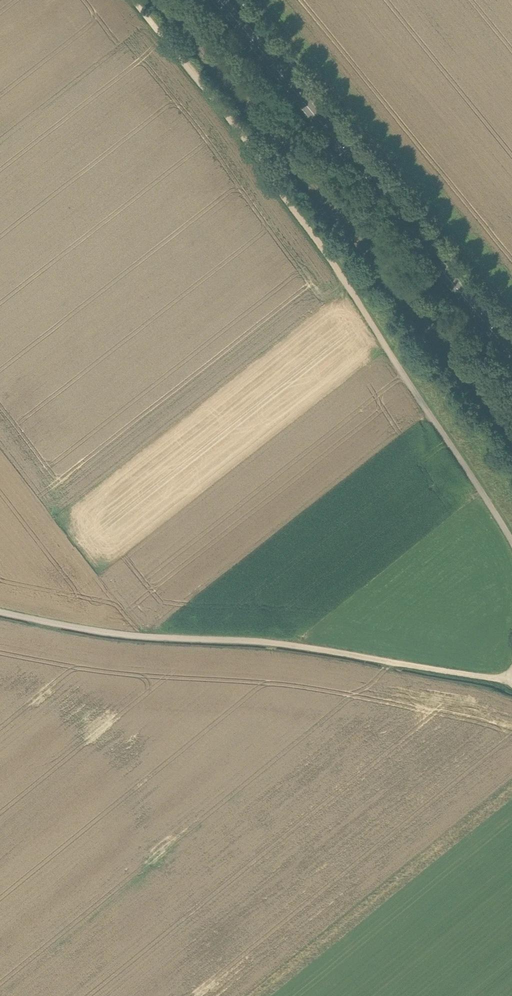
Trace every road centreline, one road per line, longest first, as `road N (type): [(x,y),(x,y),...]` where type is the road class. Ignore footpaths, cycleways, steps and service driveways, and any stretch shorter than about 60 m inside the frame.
road 1 (track): [(133,0),(290,205),(511,543)]
road 2 (track): [(511,679),(289,645),(114,633),(0,612)]
road 3 (tertiary): [(511,356),(219,0)]

